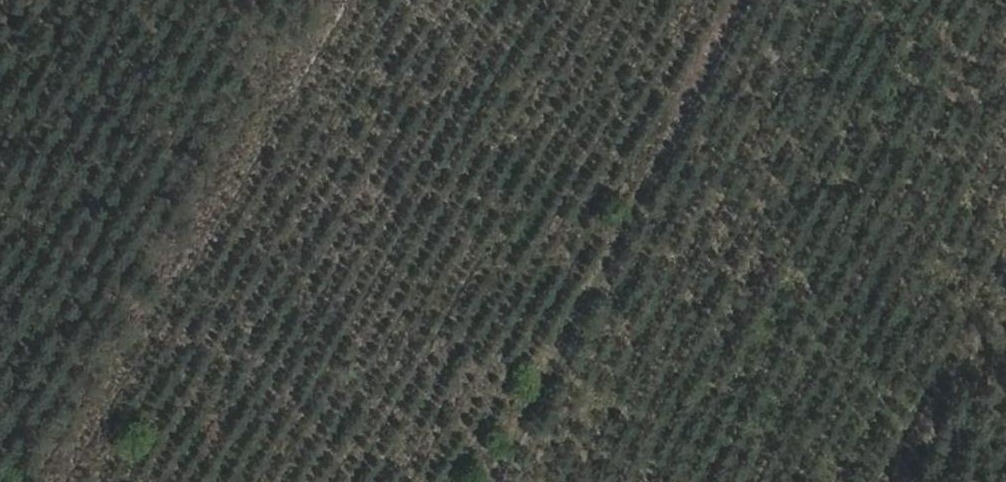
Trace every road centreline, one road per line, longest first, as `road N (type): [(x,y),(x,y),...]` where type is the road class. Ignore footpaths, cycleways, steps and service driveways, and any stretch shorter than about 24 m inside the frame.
road 1 (track): [(748,0),(495,481)]

